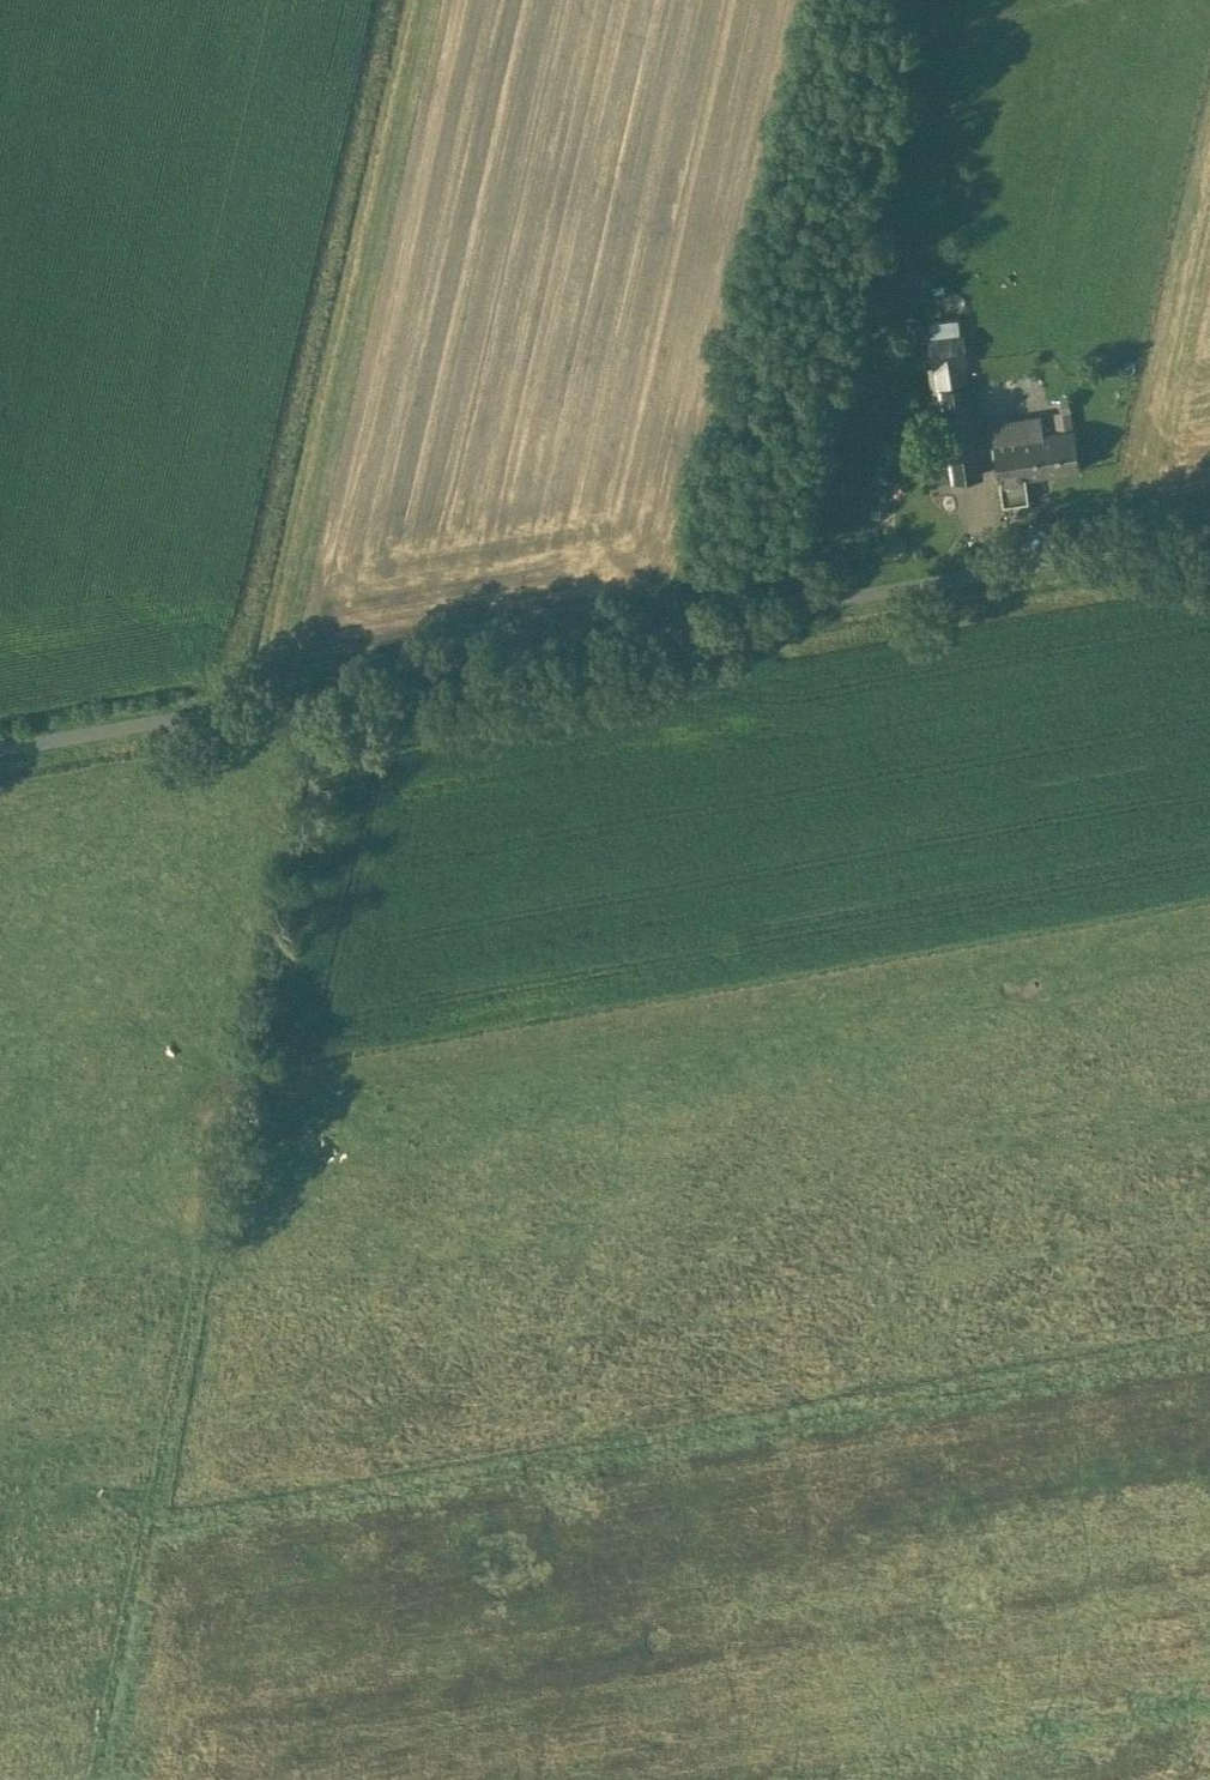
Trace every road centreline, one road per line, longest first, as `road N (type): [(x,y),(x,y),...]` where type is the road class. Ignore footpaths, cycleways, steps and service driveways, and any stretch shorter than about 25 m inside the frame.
road 1 (unclassified): [(0,754),(1209,536)]

